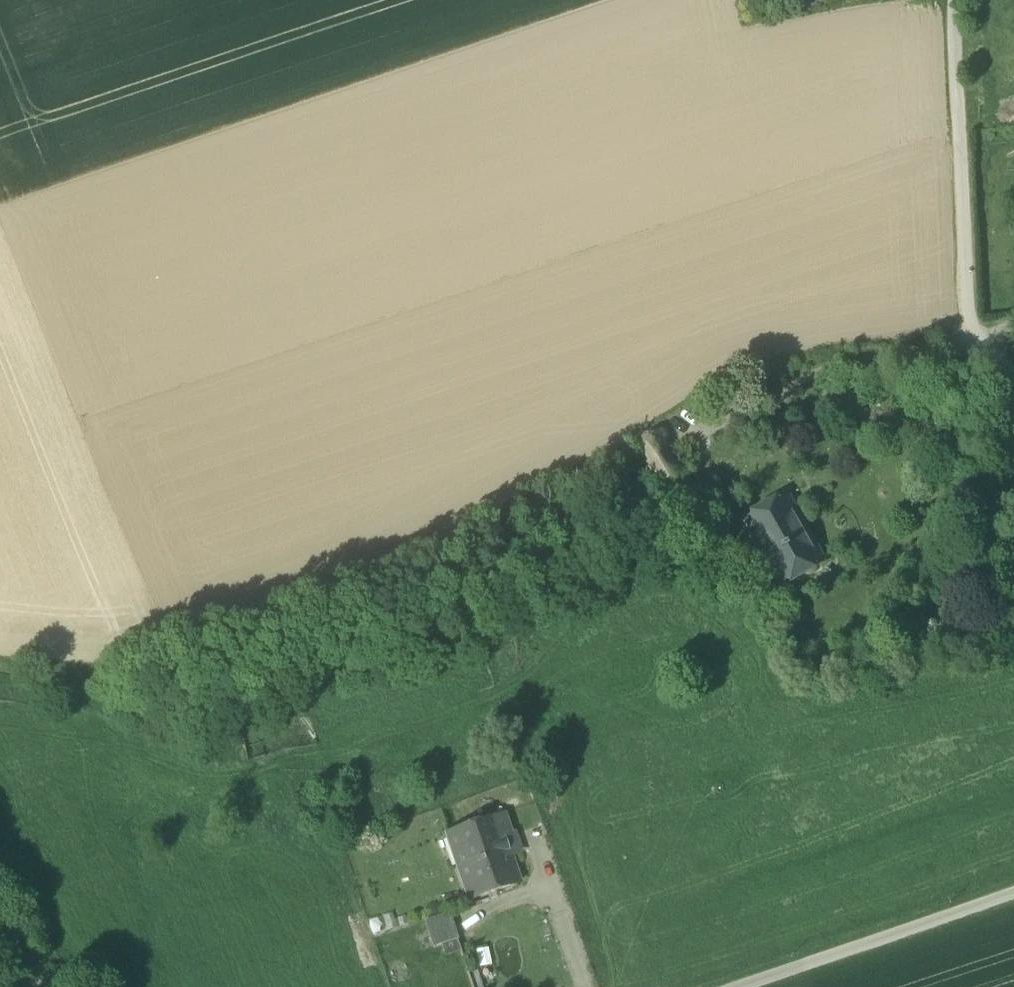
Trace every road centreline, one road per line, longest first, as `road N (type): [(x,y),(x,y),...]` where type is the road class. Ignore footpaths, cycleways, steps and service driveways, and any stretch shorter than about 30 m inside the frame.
road 1 (unclassified): [(953,0),(974,331),(1013,384)]
road 2 (unclassified): [(738,986),(1013,891)]

